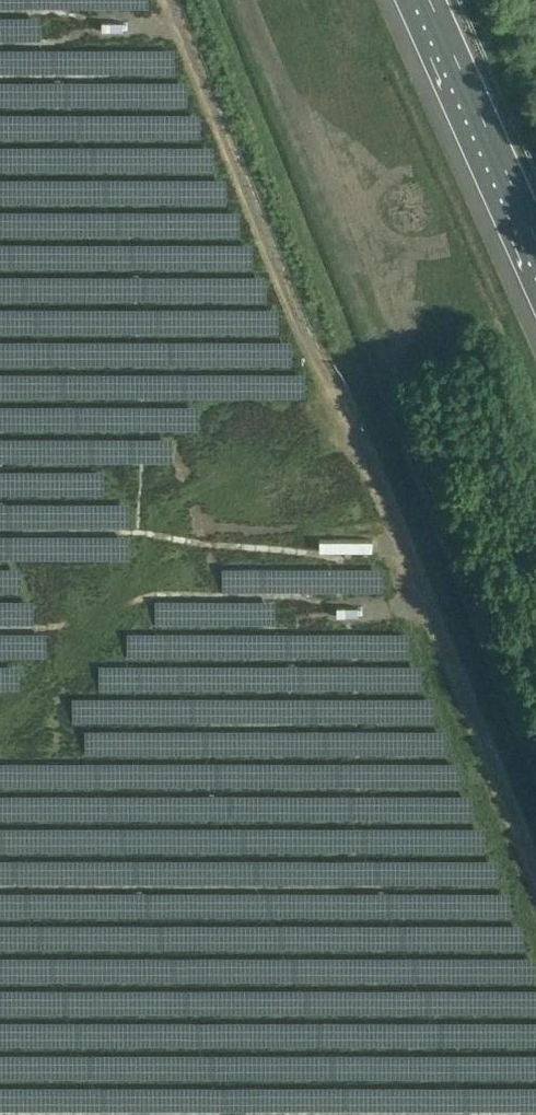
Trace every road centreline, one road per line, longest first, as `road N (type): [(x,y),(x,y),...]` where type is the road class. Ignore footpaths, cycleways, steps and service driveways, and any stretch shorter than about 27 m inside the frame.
road 1 (motorway): [(428,0),(535,242)]

